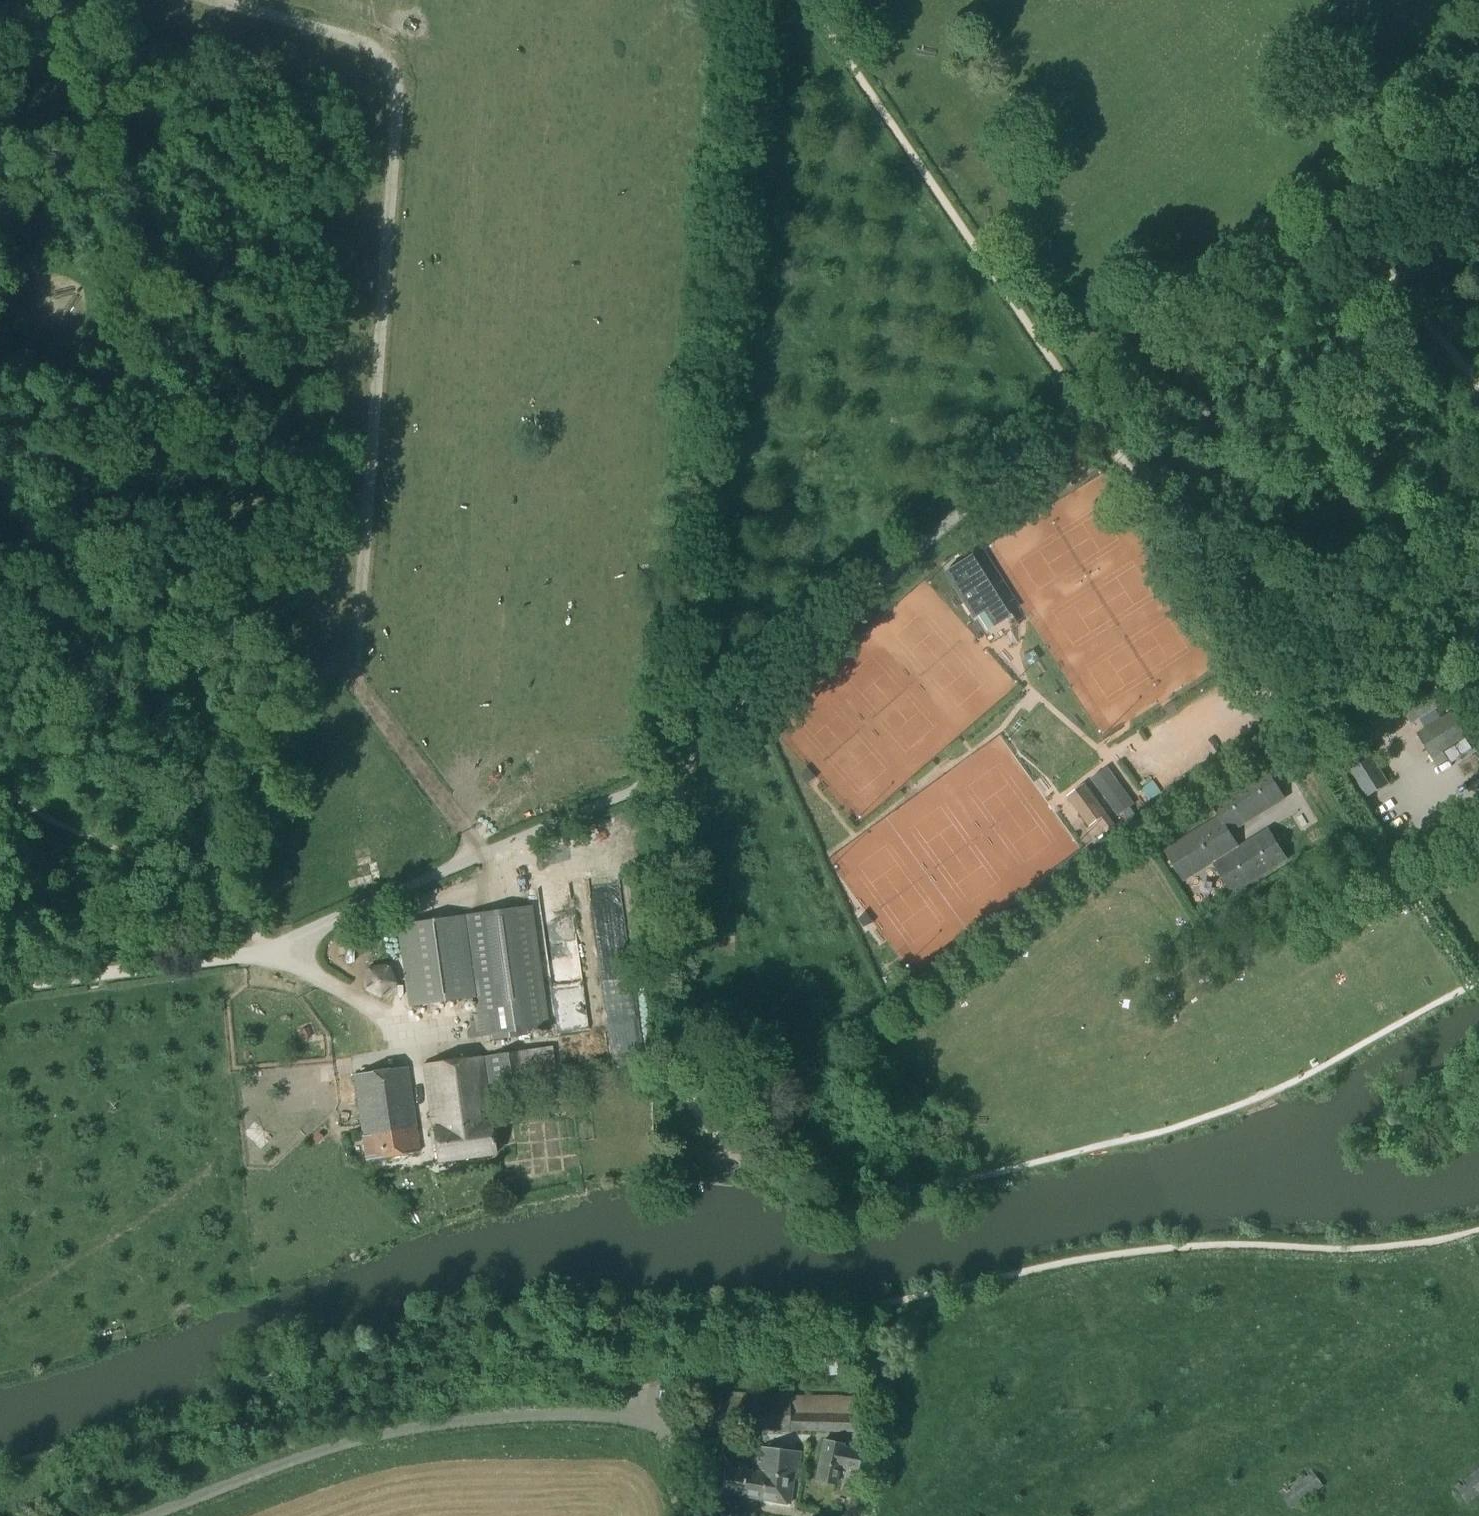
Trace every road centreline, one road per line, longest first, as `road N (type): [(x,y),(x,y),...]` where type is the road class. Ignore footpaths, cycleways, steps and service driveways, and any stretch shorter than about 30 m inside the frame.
road 1 (track): [(215,0),(361,42),(386,61),(399,86),(357,676),(360,695),(481,855)]
road 2 (track): [(255,955),(684,768)]
road 3 (track): [(255,955),(252,911),(47,821),(0,788)]
road 4 (track): [(0,990),(255,955)]
road 5 (track): [(1478,387),(1321,192)]
road 6 (residential): [(1291,714),(1478,565)]

